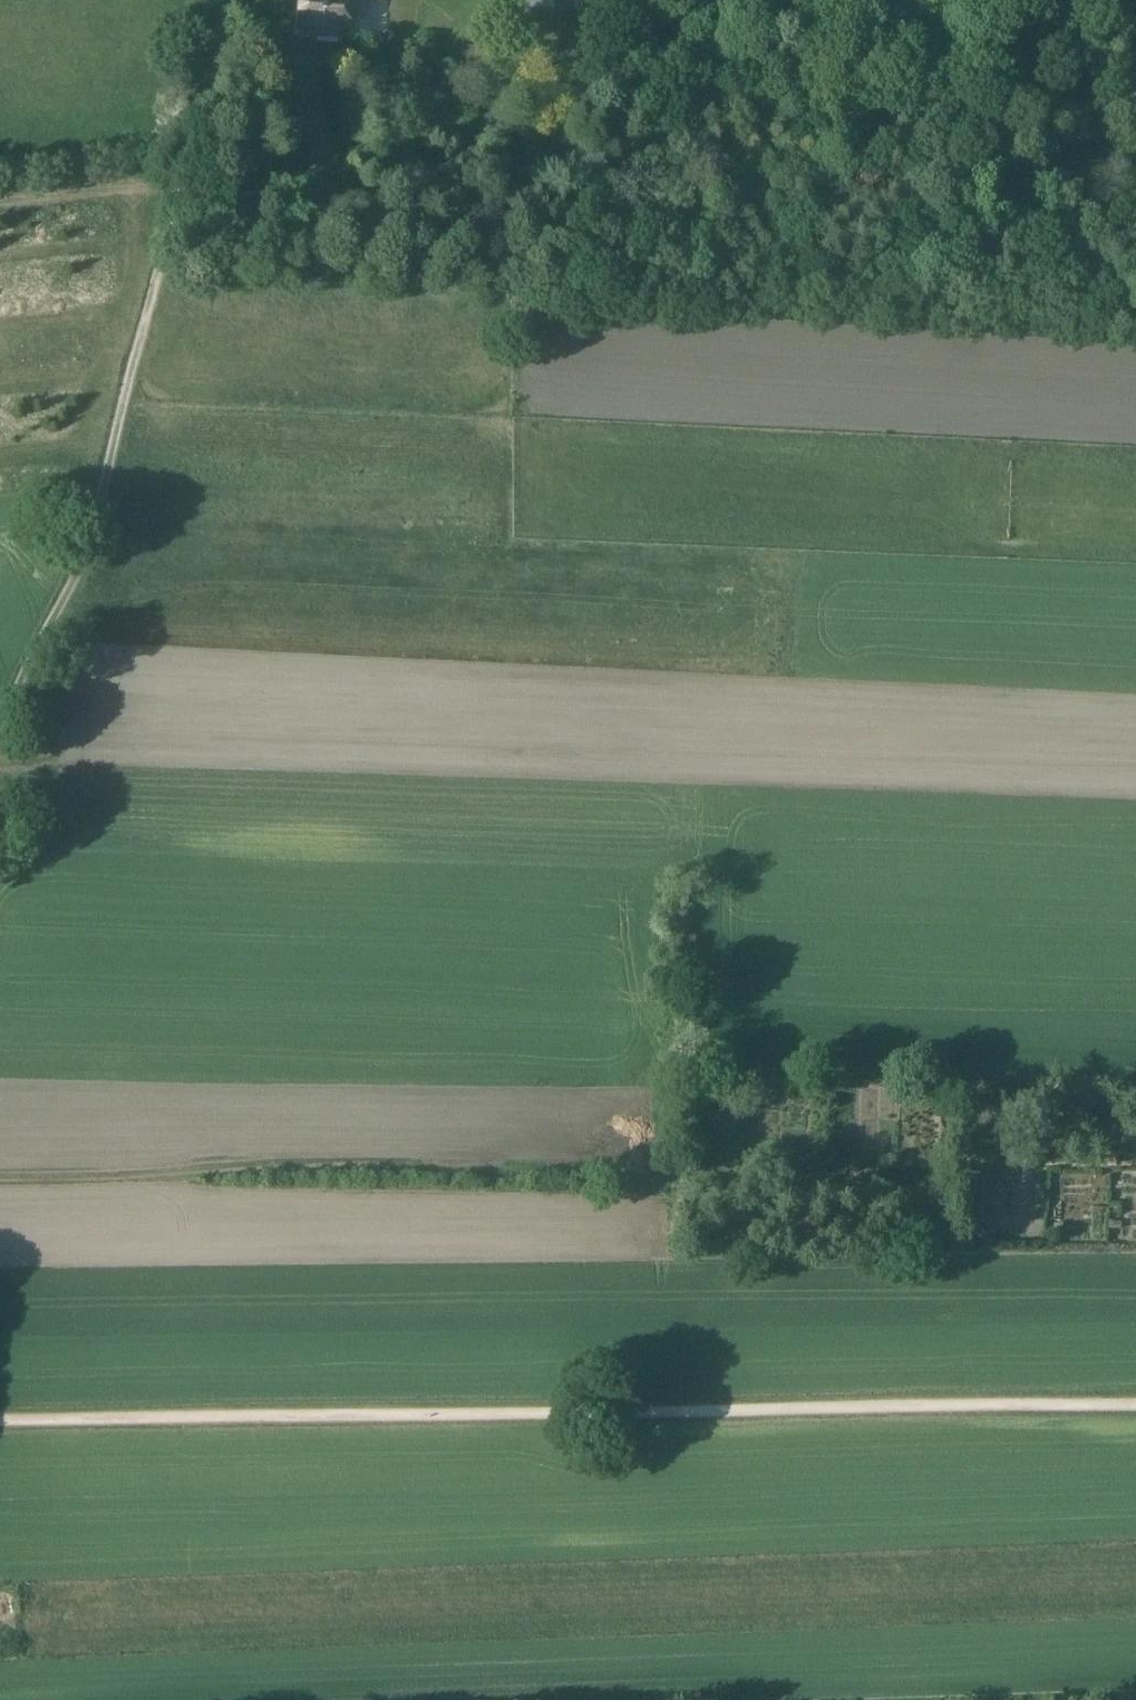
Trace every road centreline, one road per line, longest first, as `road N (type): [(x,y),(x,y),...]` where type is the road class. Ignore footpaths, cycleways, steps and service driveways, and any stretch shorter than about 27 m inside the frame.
road 1 (track): [(0,1418),(1135,1397)]
road 2 (track): [(0,749),(27,672),(74,584),(225,0)]

